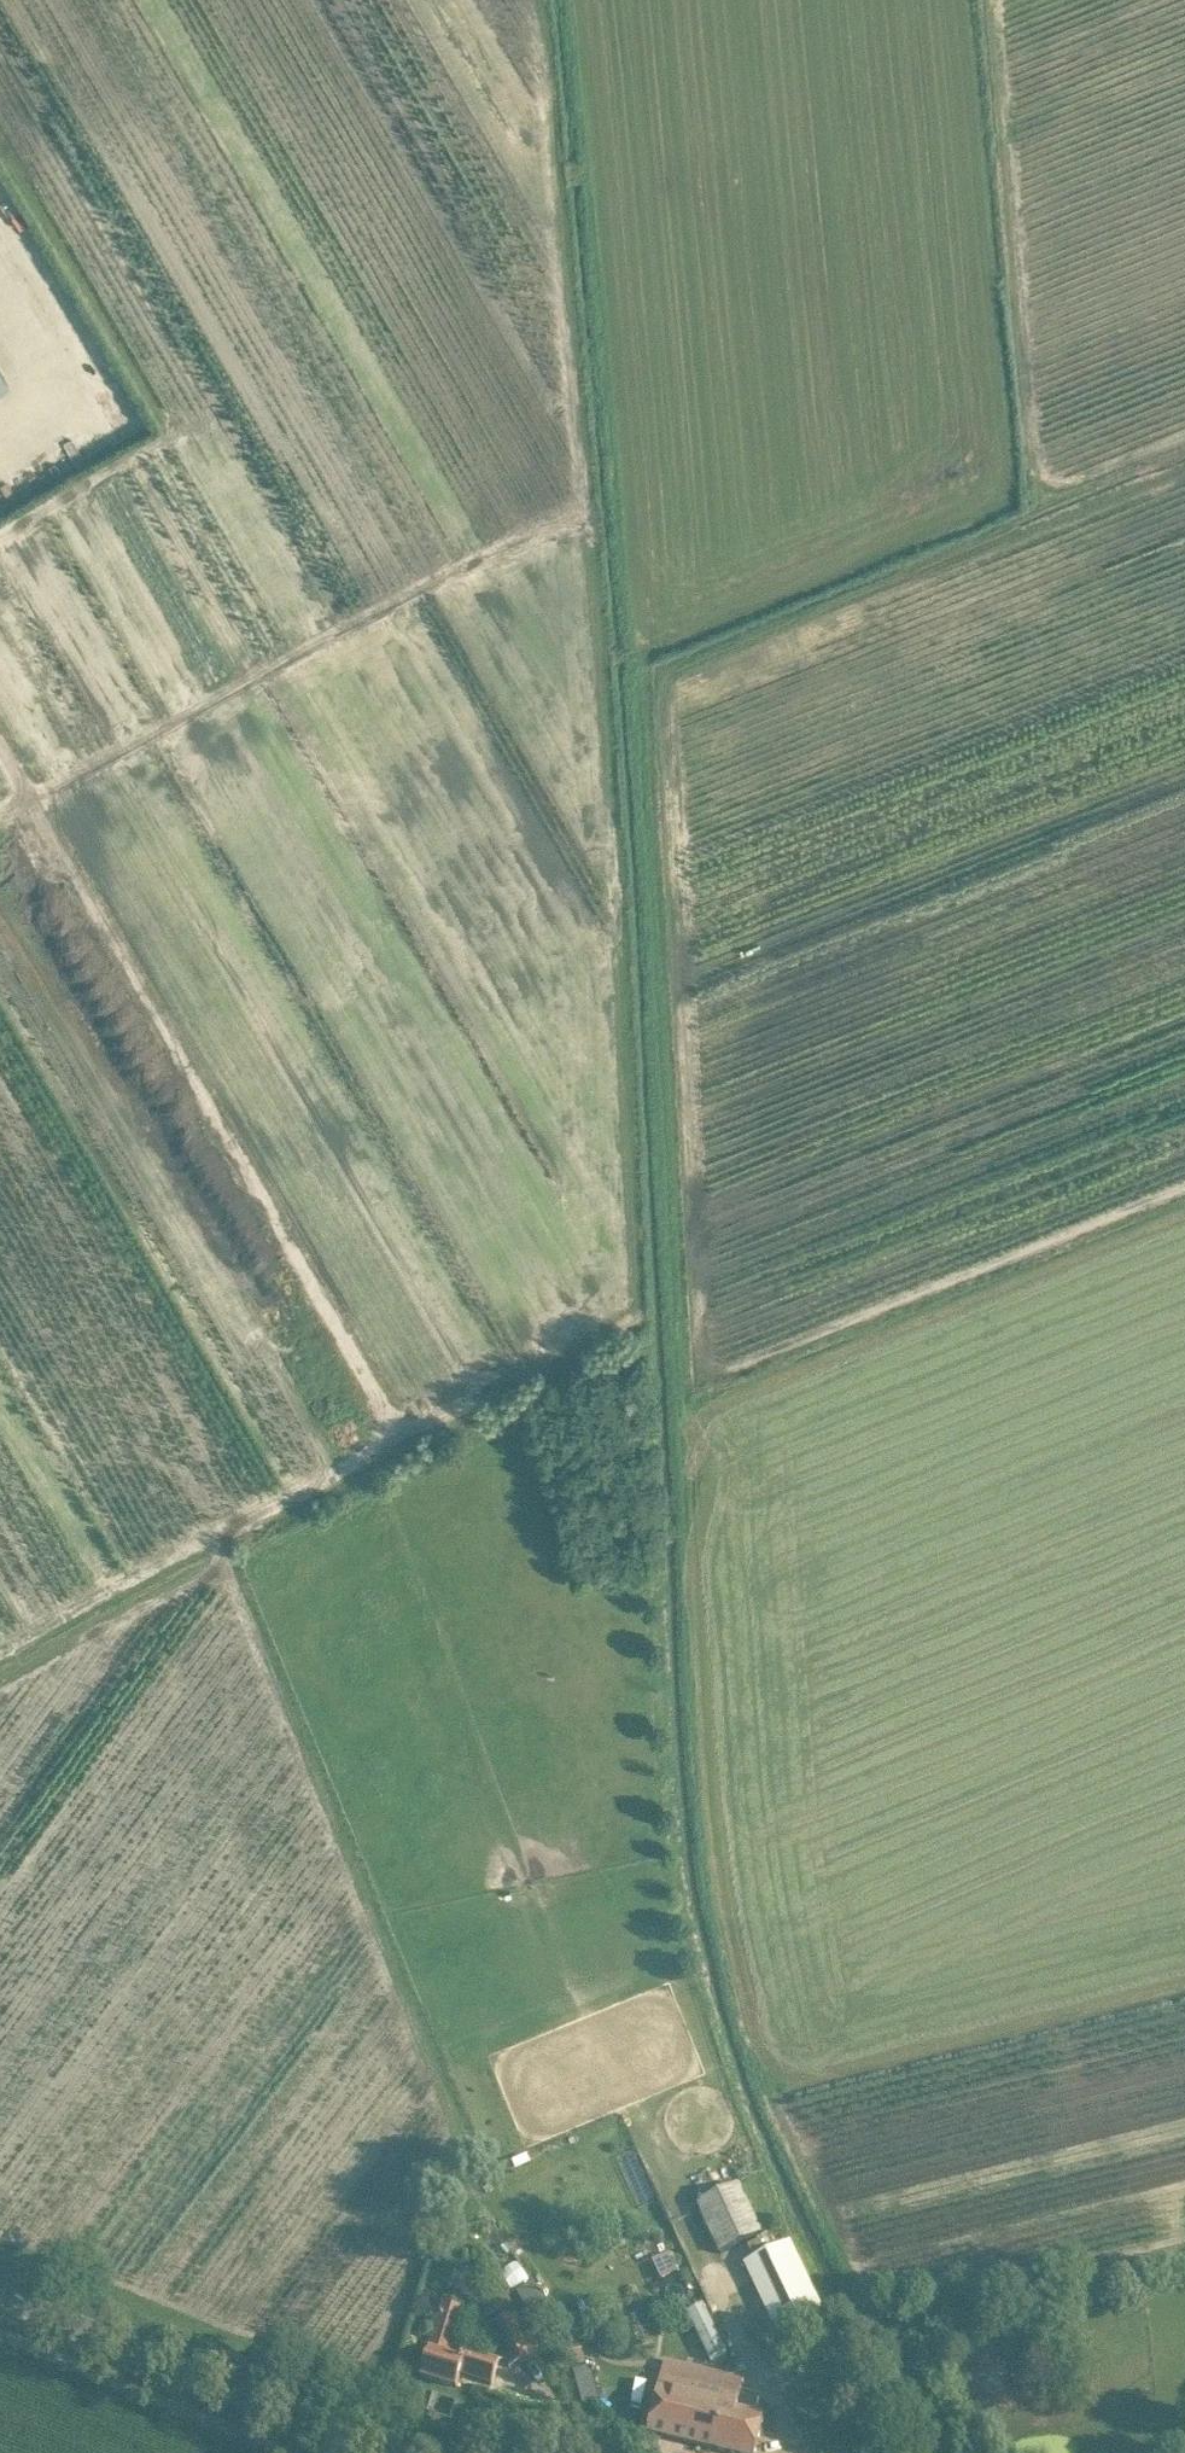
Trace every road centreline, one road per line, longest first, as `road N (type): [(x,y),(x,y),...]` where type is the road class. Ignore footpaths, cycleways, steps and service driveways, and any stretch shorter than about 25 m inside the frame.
road 1 (tertiary): [(0,2295),(402,2452)]

